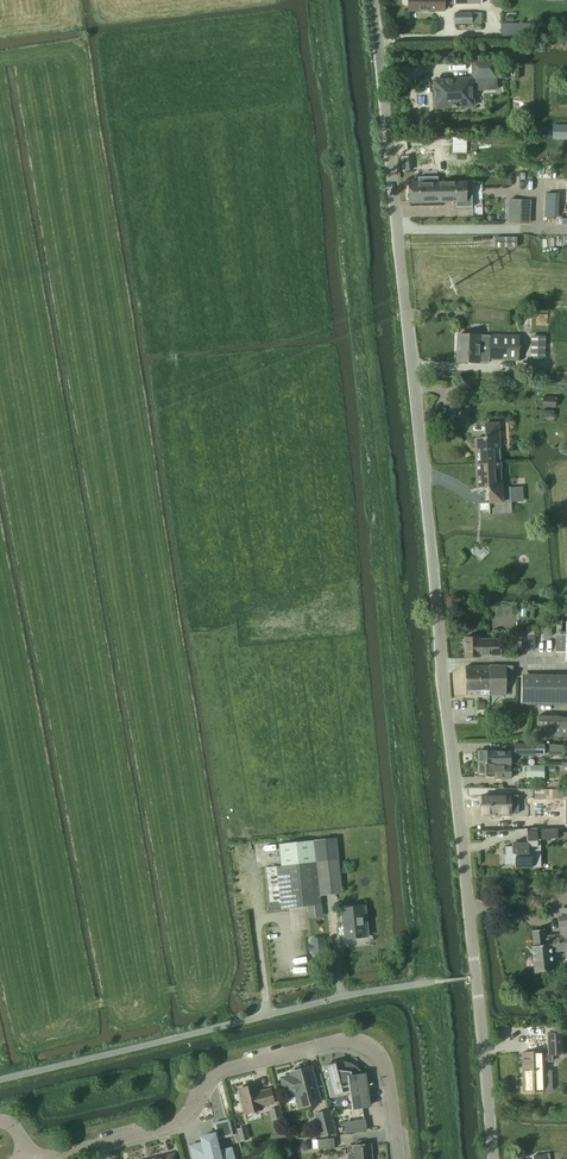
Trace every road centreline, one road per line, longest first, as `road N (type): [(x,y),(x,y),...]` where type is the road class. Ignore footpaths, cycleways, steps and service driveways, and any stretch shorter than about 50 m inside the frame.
road 1 (tertiary): [(493,1158),(370,0)]
road 2 (residential): [(396,1158),(386,1074),(372,1051),(340,1040),(213,1075),(176,1126),(48,1158)]
road 3 (unclassified): [(0,1079),(419,984)]

